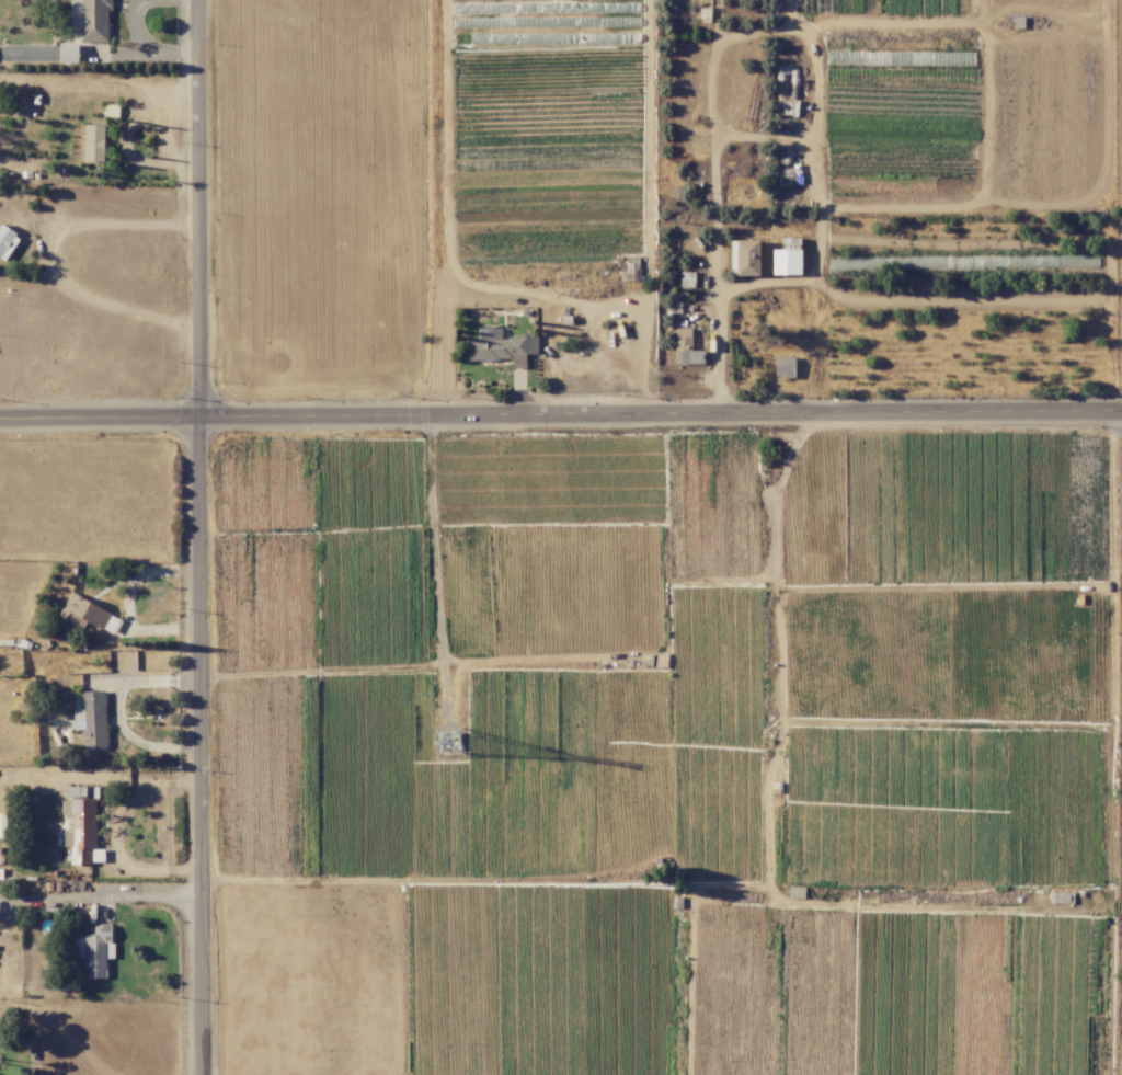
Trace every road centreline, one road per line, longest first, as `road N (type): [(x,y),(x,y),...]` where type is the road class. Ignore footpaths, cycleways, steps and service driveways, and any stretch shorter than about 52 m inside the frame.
road 1 (tertiary): [(0,415),(1121,408)]
road 2 (residential): [(203,1074),(201,414)]
road 3 (residential): [(201,414),(201,0)]

